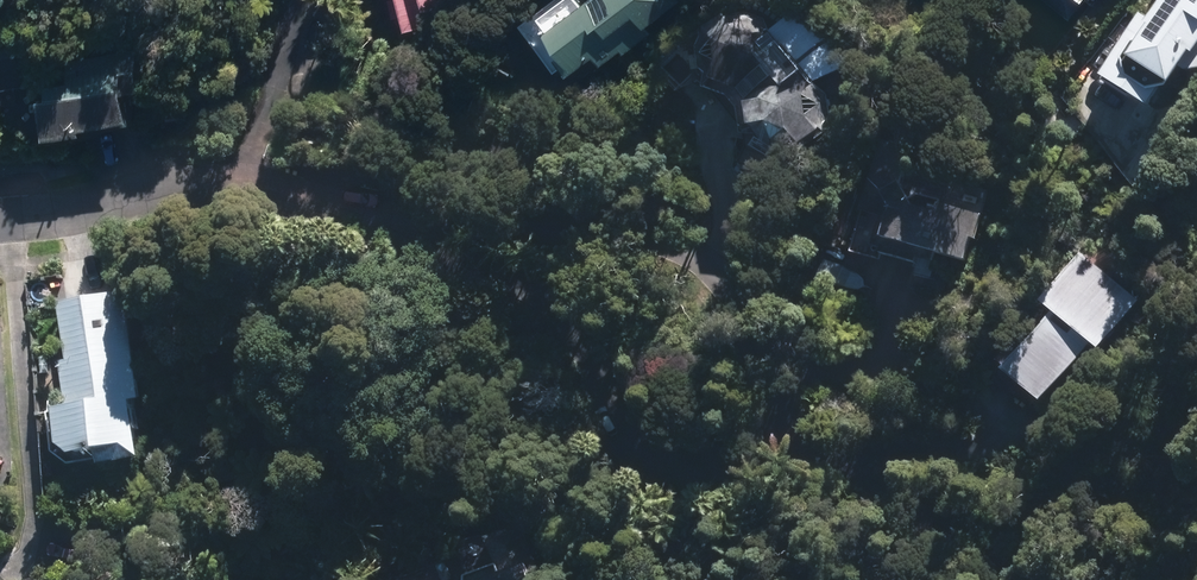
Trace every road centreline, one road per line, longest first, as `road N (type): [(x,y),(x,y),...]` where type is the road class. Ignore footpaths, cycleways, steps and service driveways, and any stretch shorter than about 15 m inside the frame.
road 1 (residential): [(392,235),(553,234),(683,265),(756,338),(771,375),(771,414),(759,436),(713,470),(649,476),(626,460),(570,339),(531,289),(461,263)]
road 2 (residential): [(392,235),(277,195),(223,186),(136,190),(0,213)]

